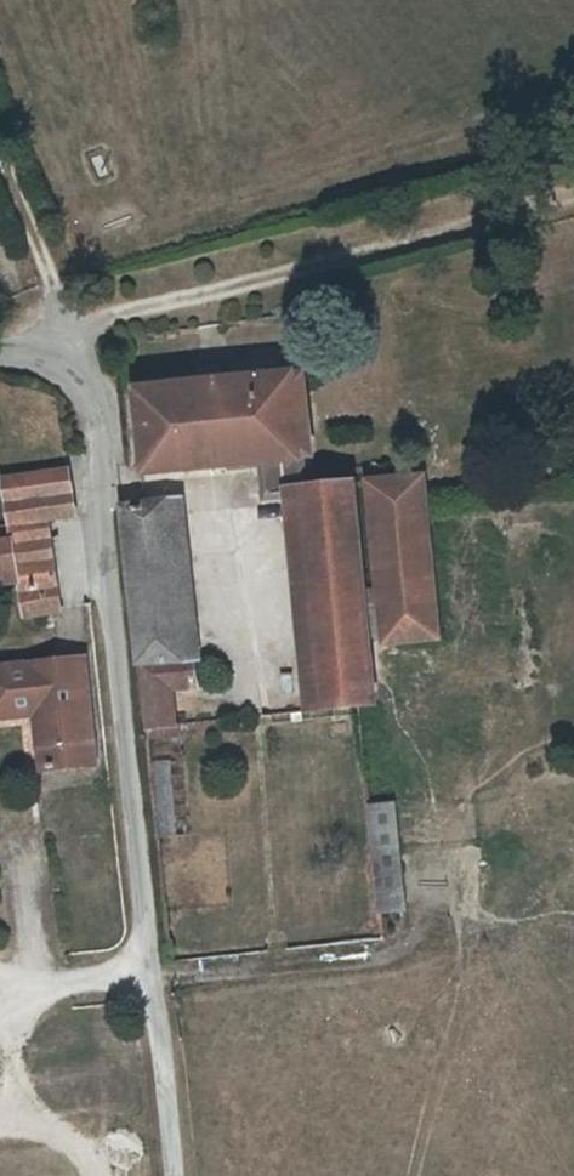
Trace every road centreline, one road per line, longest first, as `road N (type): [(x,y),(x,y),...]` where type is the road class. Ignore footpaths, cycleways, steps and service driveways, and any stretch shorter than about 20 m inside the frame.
road 1 (unclassified): [(164,1175),(98,451),(70,362),(0,358)]
road 2 (track): [(0,155),(70,362),(110,320),(573,190)]

